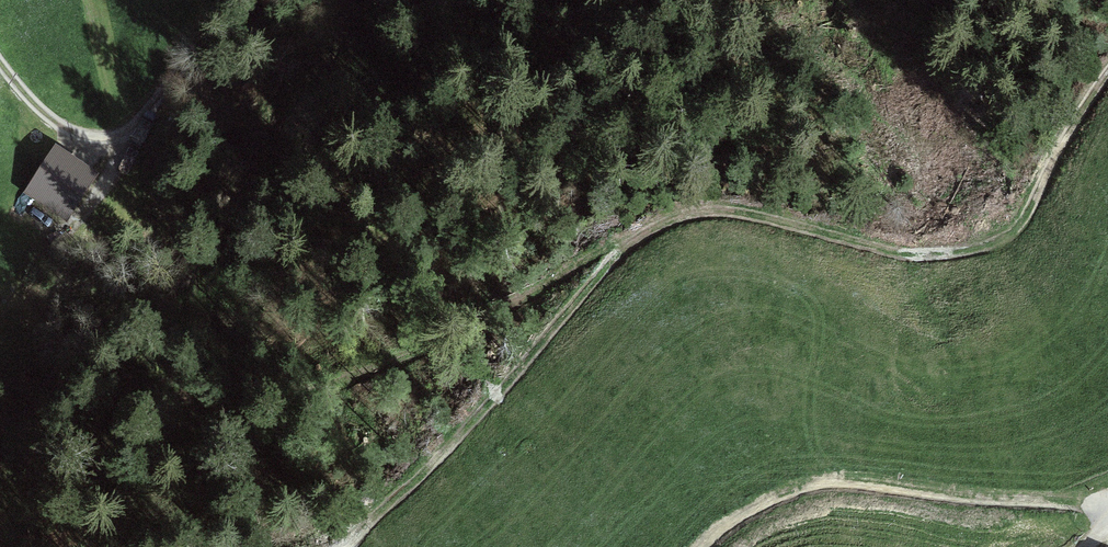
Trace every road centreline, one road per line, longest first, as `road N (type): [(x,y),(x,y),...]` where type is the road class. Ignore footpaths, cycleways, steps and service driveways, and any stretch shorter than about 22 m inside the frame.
road 1 (track): [(1107,64),(1027,204),(988,239),(931,248),(693,210),(622,243),(362,534),(339,546)]
road 2 (track): [(696,546),(774,489),(847,474),(1107,511)]
road 3 (track): [(0,62),(58,125),(95,138),(122,134),(237,0)]

